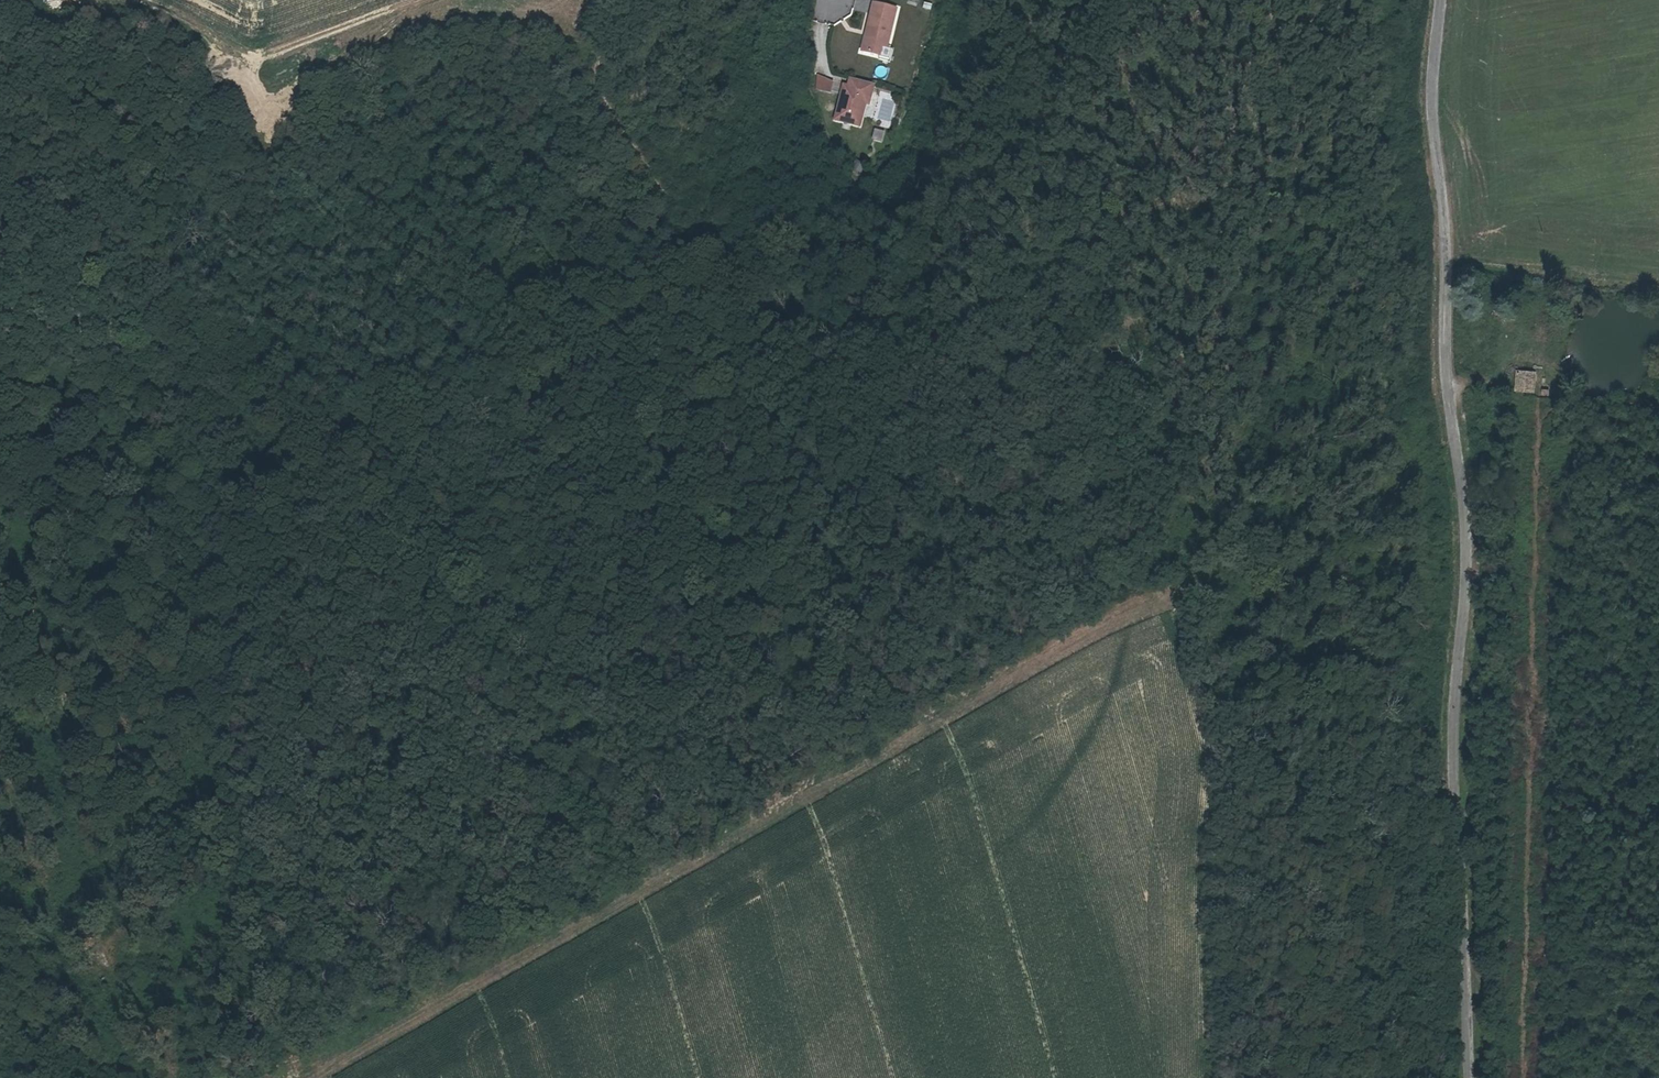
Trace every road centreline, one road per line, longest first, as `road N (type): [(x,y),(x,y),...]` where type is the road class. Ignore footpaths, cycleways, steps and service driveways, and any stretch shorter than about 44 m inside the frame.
road 1 (unclassified): [(1469,1077),(1460,845),(1468,572),(1443,340),(1444,241),(1432,106),(1440,0)]

